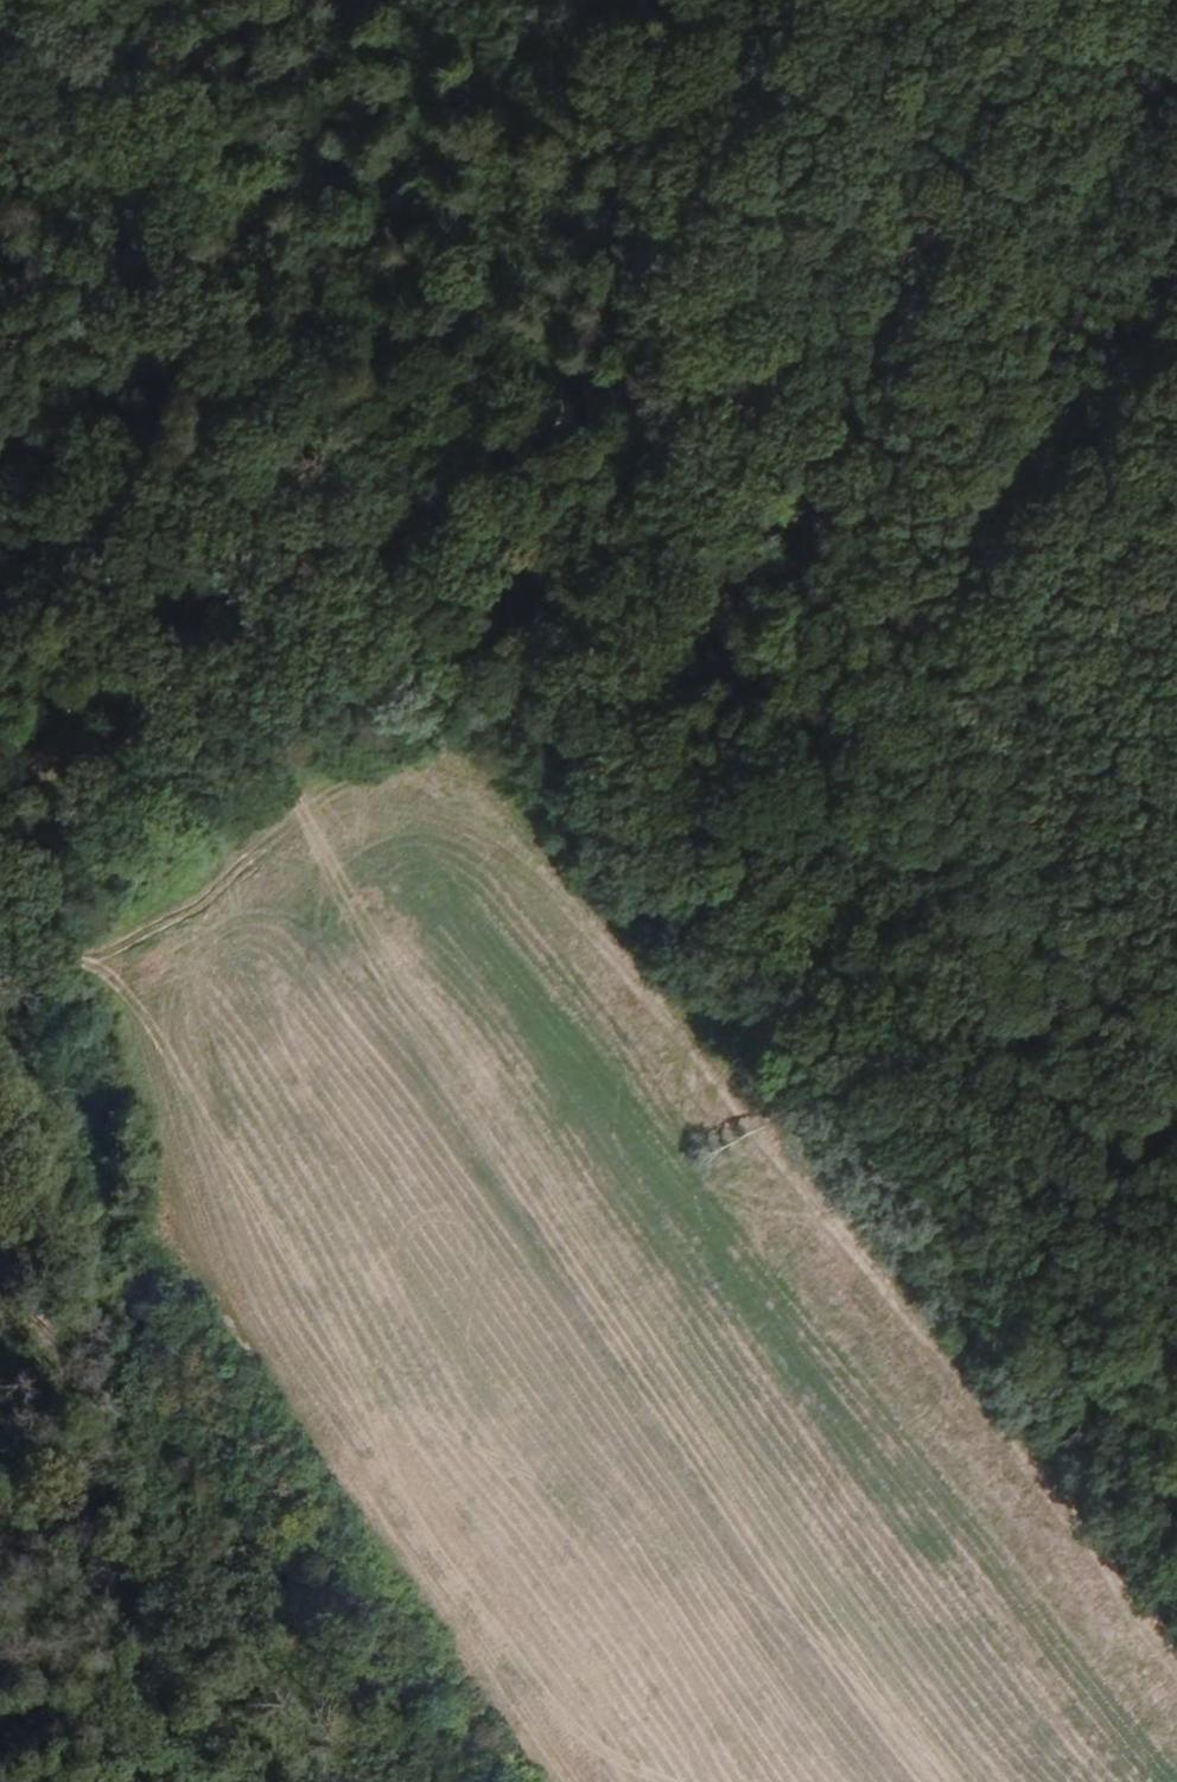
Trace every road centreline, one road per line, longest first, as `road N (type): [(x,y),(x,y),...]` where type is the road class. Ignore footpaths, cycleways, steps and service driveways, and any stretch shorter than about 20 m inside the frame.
road 1 (track): [(1176,1385),(1053,1241),(941,975),(939,732),(661,441),(351,278),(0,205)]
road 2 (track): [(0,933),(79,926),(0,837)]

